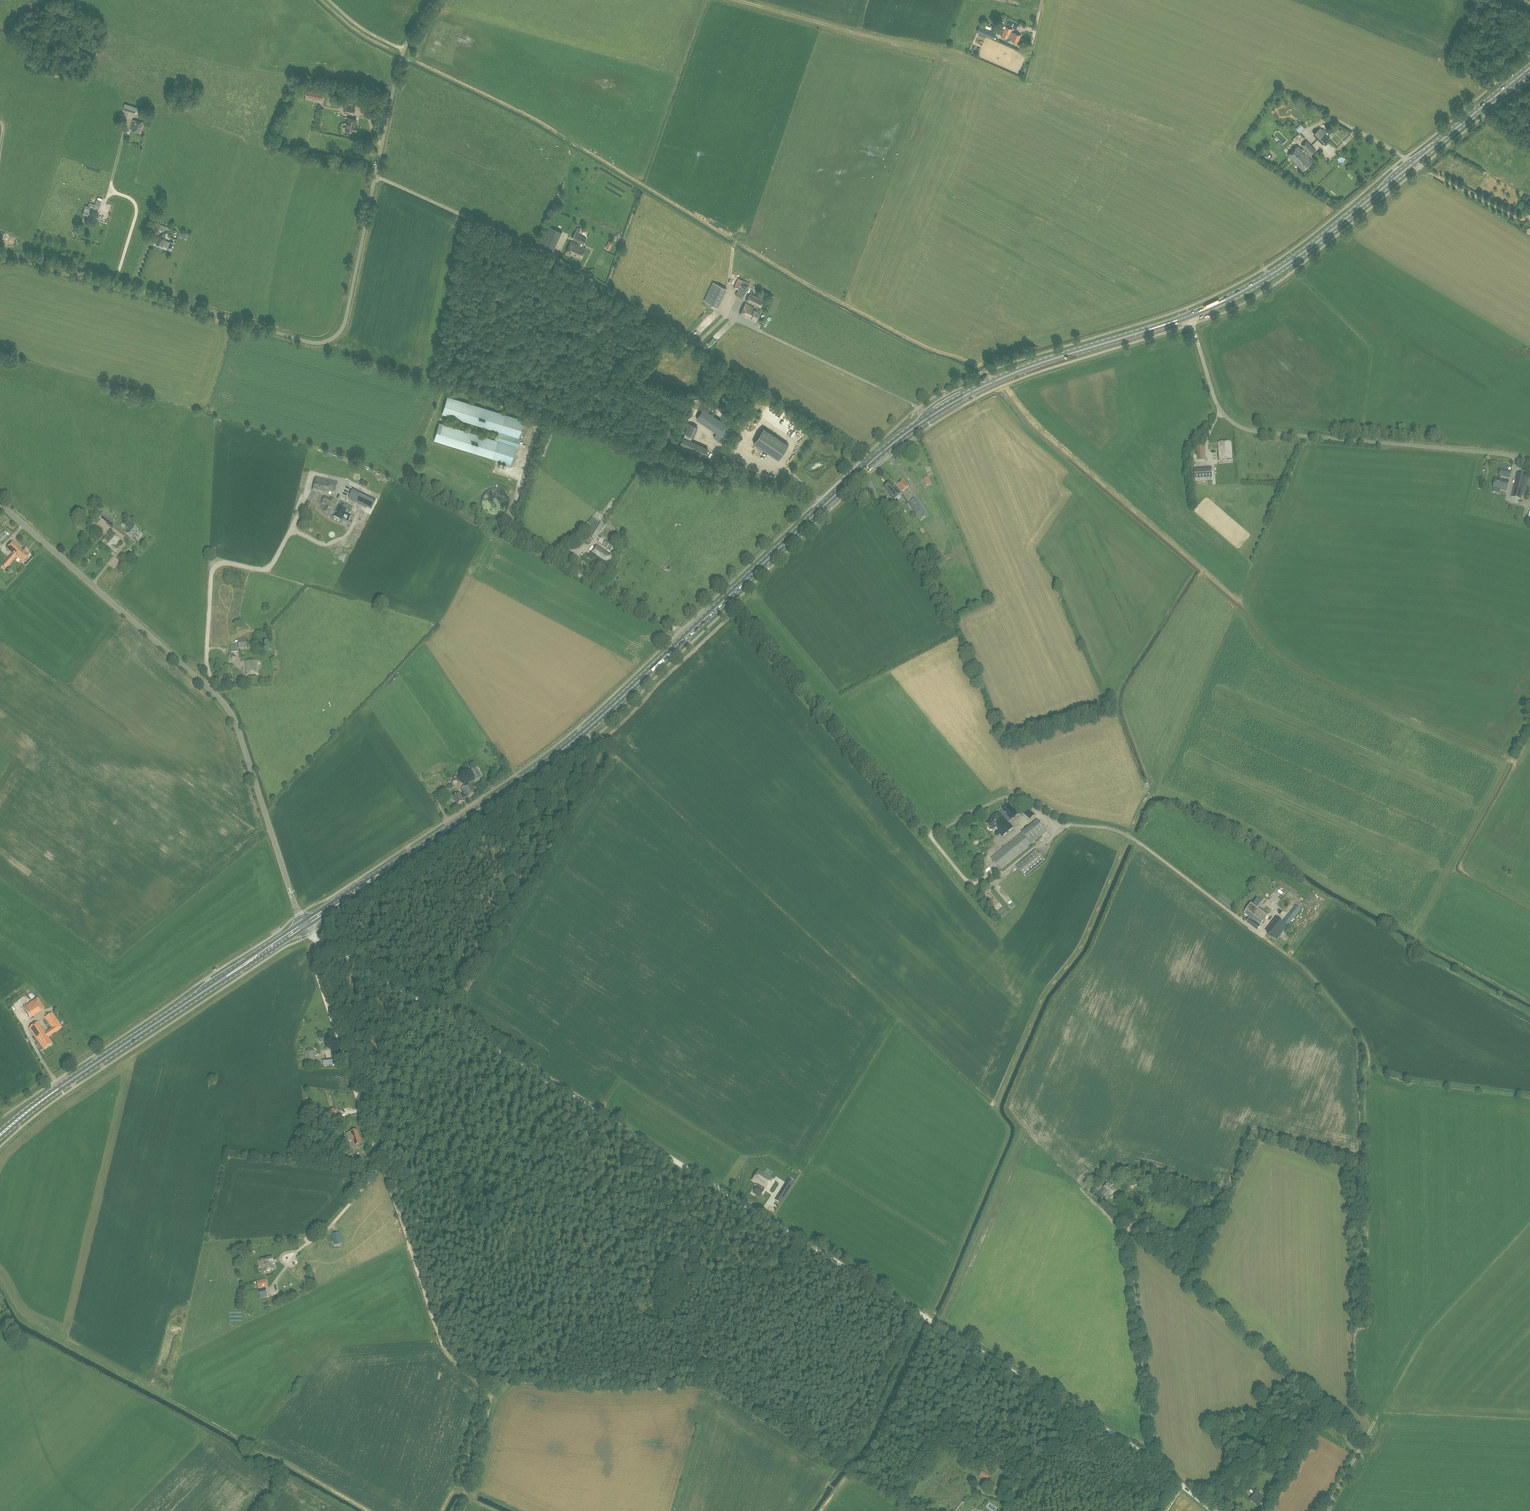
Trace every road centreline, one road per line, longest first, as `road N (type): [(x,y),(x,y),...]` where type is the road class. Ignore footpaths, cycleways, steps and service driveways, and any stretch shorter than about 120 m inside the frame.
road 1 (tertiary): [(1073,1405),(317,941),(305,925)]
road 2 (unclassified): [(0,257),(23,256),(300,340),(334,339),(345,321),(395,82),(433,0)]
road 3 (unclassified): [(1261,934),(1127,835),(1057,822),(1018,798),(923,830),(728,597)]
road 4 (track): [(456,1510),(491,1391),(446,1342),(330,1011),(317,941)]
road 5 (primary): [(305,925),(549,760),(728,597)]
road 6 (tertiary): [(305,925),(227,708),(0,503)]
road 7 (primary): [(1191,315),(1307,250),(1529,68)]
road 8 (unclassified): [(1529,463),(1243,428),(1214,398),(1191,315)]
road 9 (primary): [(0,1137),(305,925)]
road 10 (primary): [(728,597),(914,428)]
road 11 (unclassified): [(1156,1460),(1128,1226)]
road 12 (track): [(292,530),(266,569),(224,562),(211,571),(207,662),(213,685)]
road 13 (primary): [(987,385),(1191,315)]

